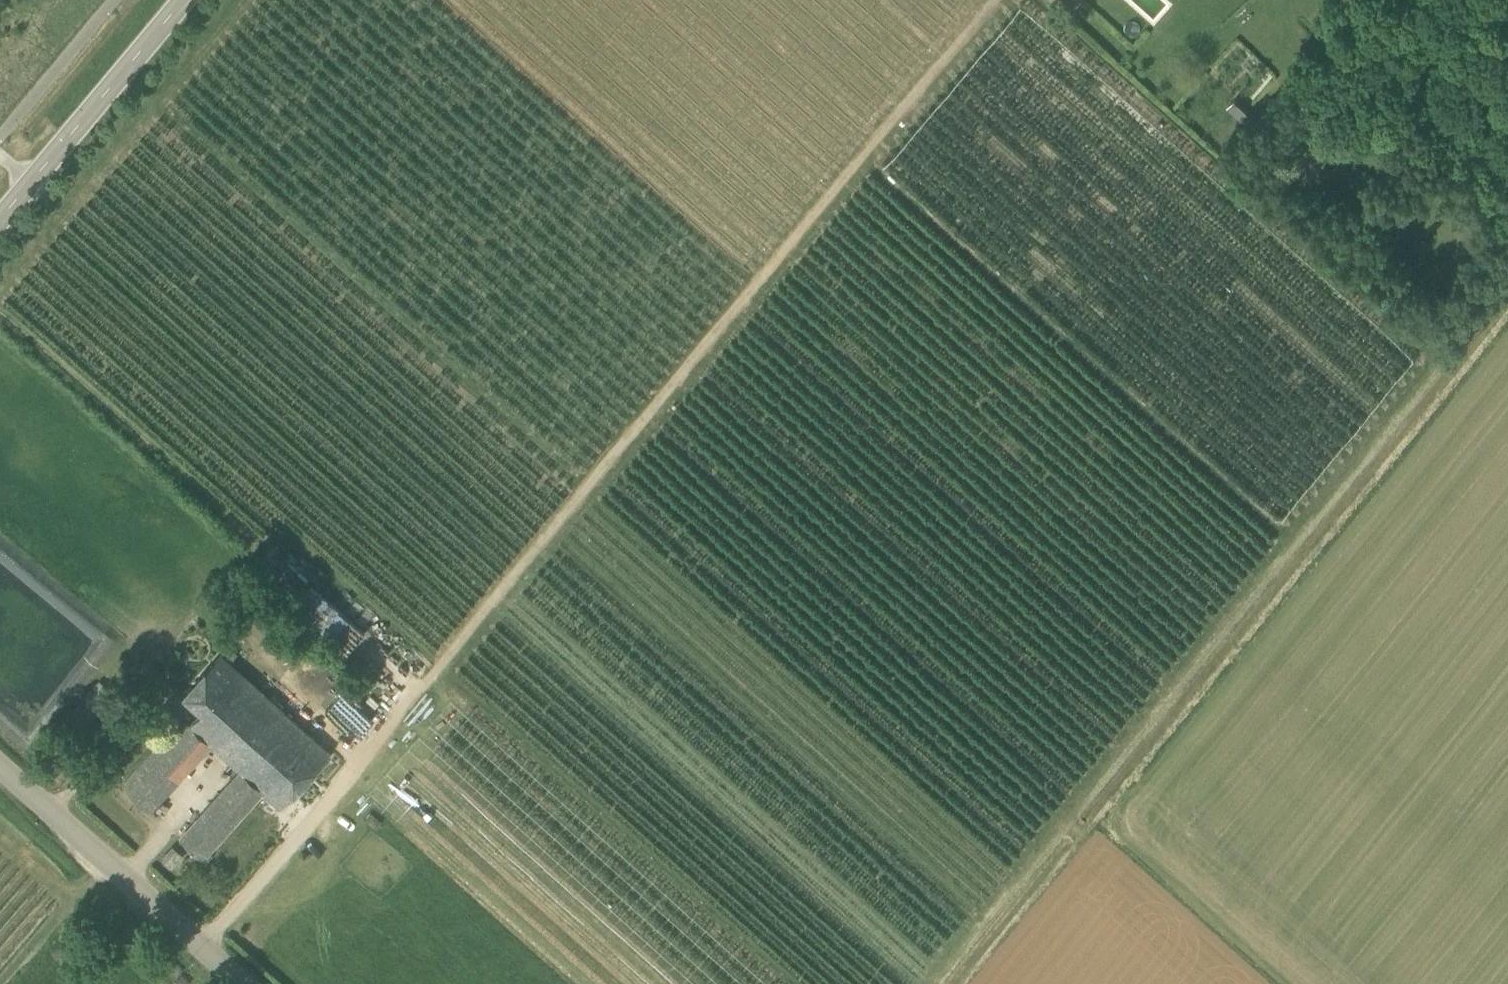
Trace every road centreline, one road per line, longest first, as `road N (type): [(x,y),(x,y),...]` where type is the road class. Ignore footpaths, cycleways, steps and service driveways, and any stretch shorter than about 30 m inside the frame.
road 1 (unclassified): [(198,946),(1004,0)]
road 2 (tertiary): [(0,218),(183,0)]
road 3 (unclassified): [(198,946),(0,772)]

